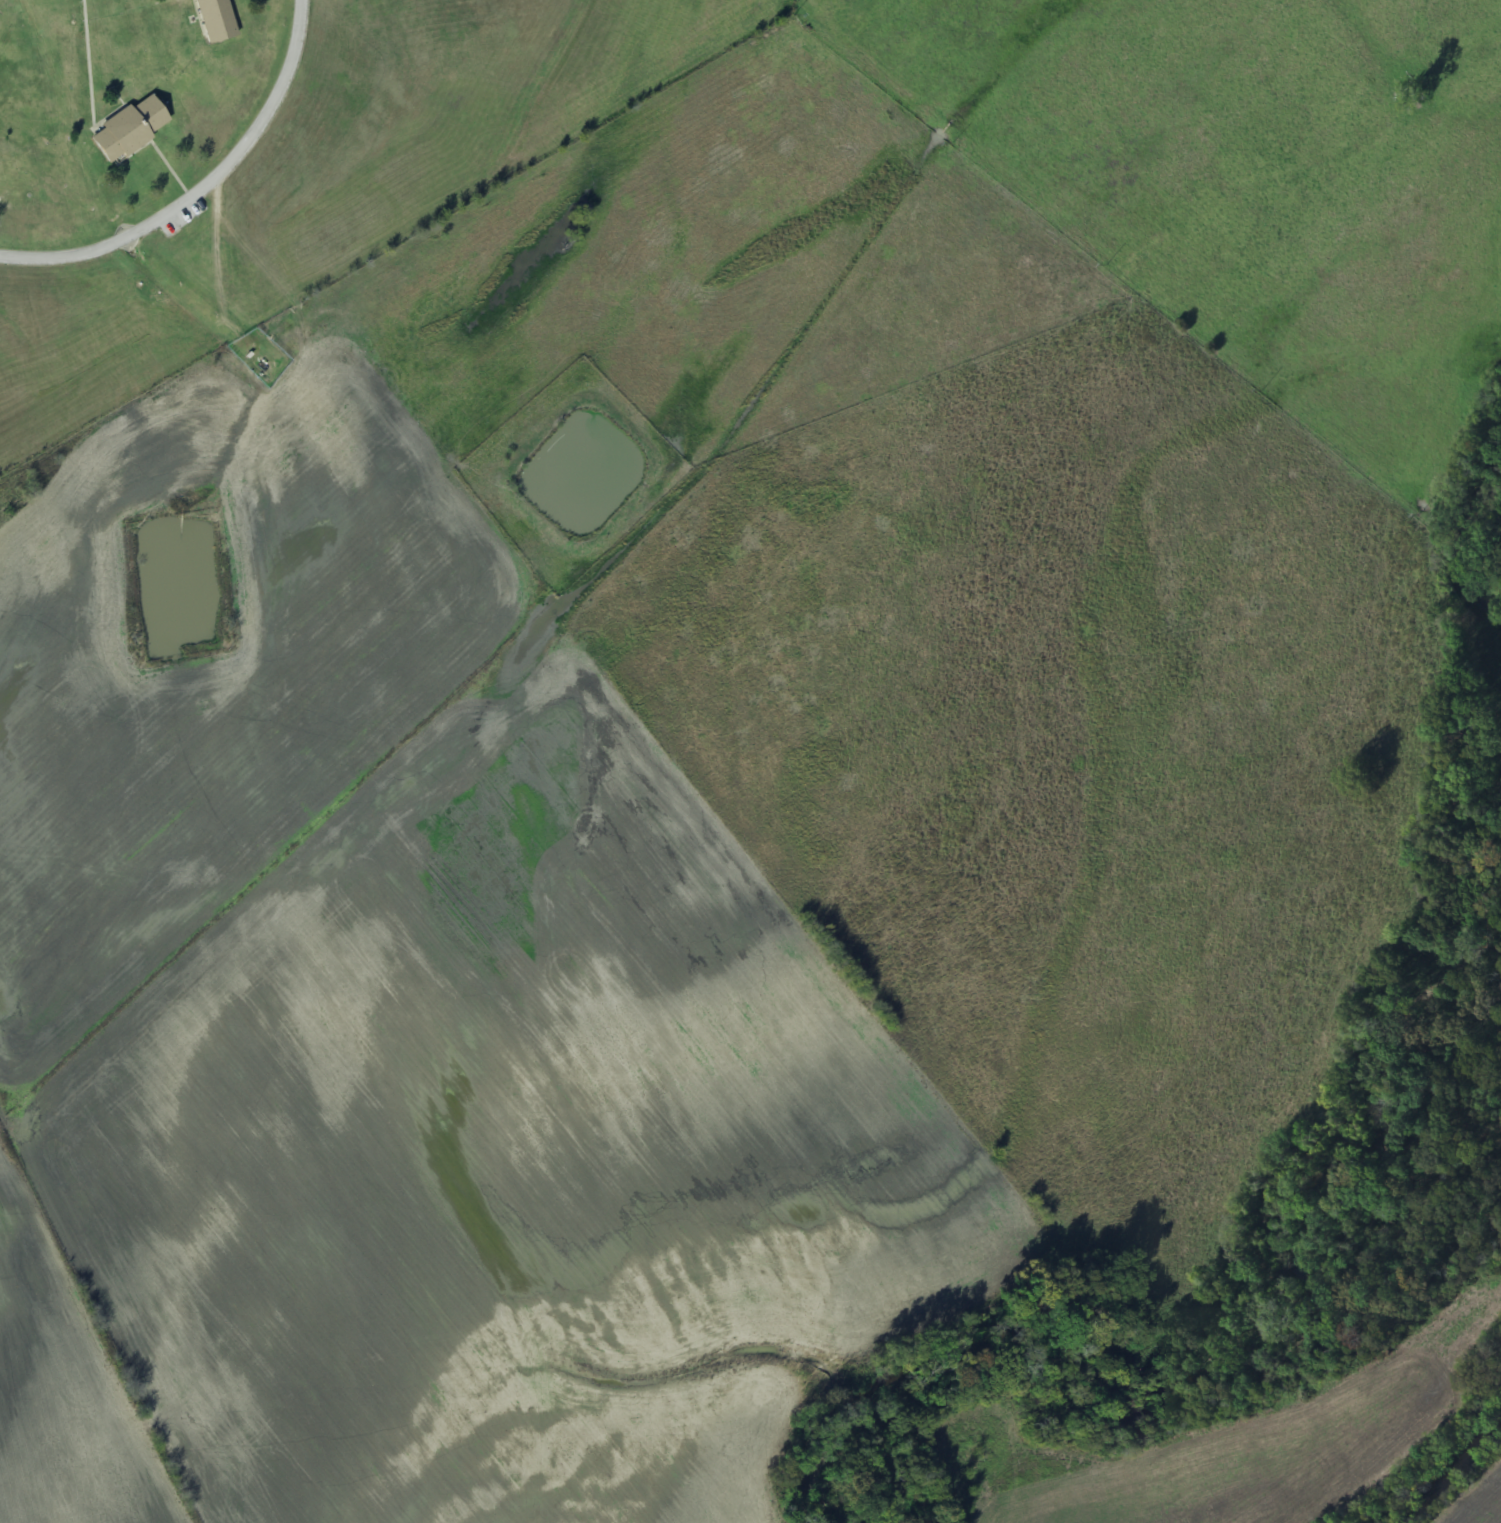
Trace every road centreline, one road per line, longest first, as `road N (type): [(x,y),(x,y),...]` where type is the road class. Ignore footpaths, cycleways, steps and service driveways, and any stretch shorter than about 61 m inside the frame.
road 1 (residential): [(0,260),(107,261),(215,201),(305,70),(318,0)]

